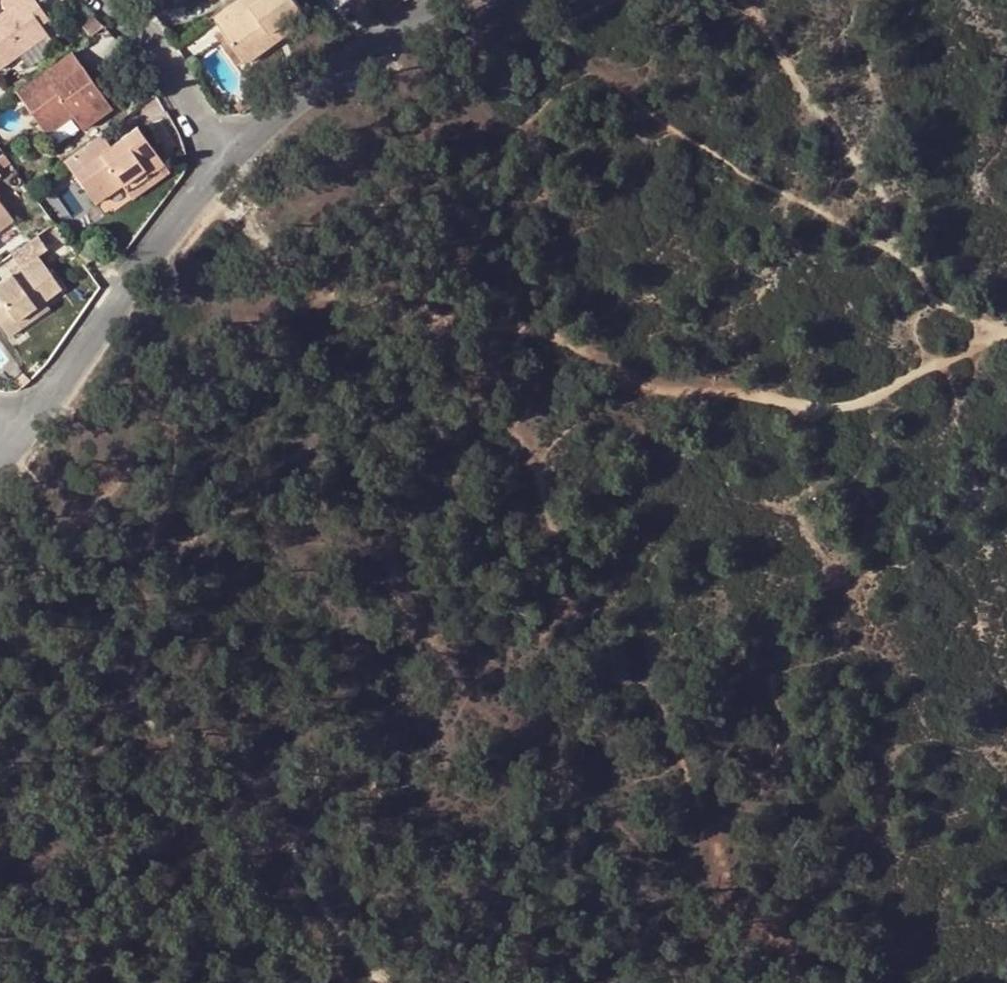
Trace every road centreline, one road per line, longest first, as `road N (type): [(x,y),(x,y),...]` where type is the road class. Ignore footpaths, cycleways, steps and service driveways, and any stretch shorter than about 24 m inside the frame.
road 1 (track): [(1006,341),(854,395),(748,394),(647,377),(537,324),(372,277),(253,216),(208,176)]
road 2 (residential): [(14,458),(208,176)]
road 3 (residential): [(208,176),(486,0)]
road 4 (residential): [(208,176),(192,101),(142,33),(95,0)]

